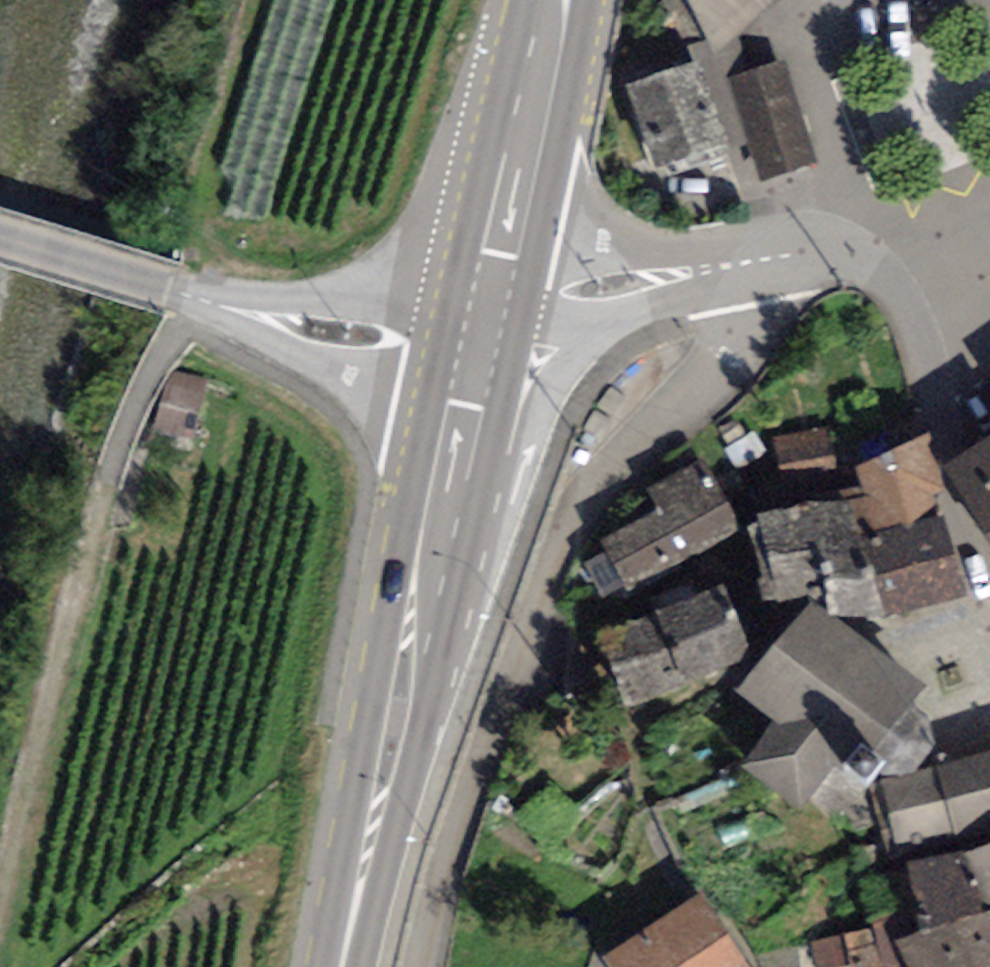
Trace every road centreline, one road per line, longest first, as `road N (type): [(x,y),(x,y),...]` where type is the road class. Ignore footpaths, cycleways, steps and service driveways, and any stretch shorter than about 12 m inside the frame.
road 1 (residential): [(432,966),(458,844),(572,518),(627,428),(707,376),(791,257)]
road 2 (track): [(0,901),(105,479),(186,293)]
road 3 (secondary): [(488,358),(345,966)]
road 4 (unclassified): [(488,358),(186,293),(0,236)]
road 5 (residential): [(888,283),(920,349),(961,520),(989,600)]
road 6 (residential): [(504,283),(606,287),(791,257)]
road 7 (secondary): [(563,0),(504,283)]
road 8 (residential): [(822,0),(810,48),(833,154),(832,254)]

